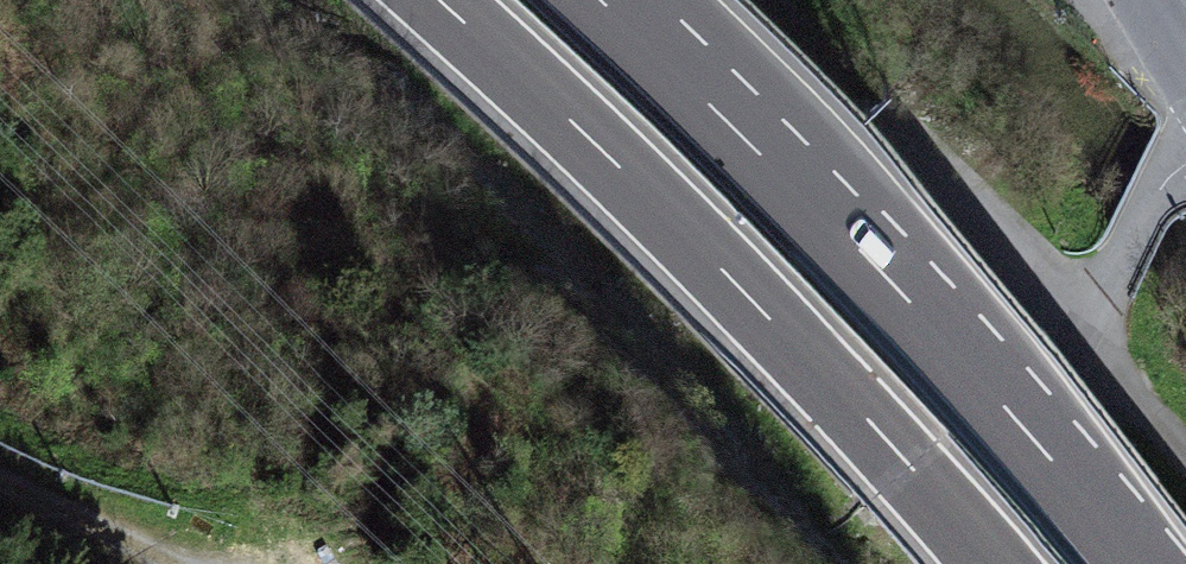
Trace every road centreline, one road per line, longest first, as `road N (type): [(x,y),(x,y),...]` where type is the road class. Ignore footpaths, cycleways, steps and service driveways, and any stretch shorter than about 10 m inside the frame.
road 1 (motorway): [(443,0),(702,245),(994,563)]
road 2 (motorway): [(1142,563),(909,300),(622,12)]
road 3 (unclassified): [(1185,168),(1170,179),(1093,287),(1073,332),(1017,563)]
road 4 (track): [(185,563),(0,473)]

